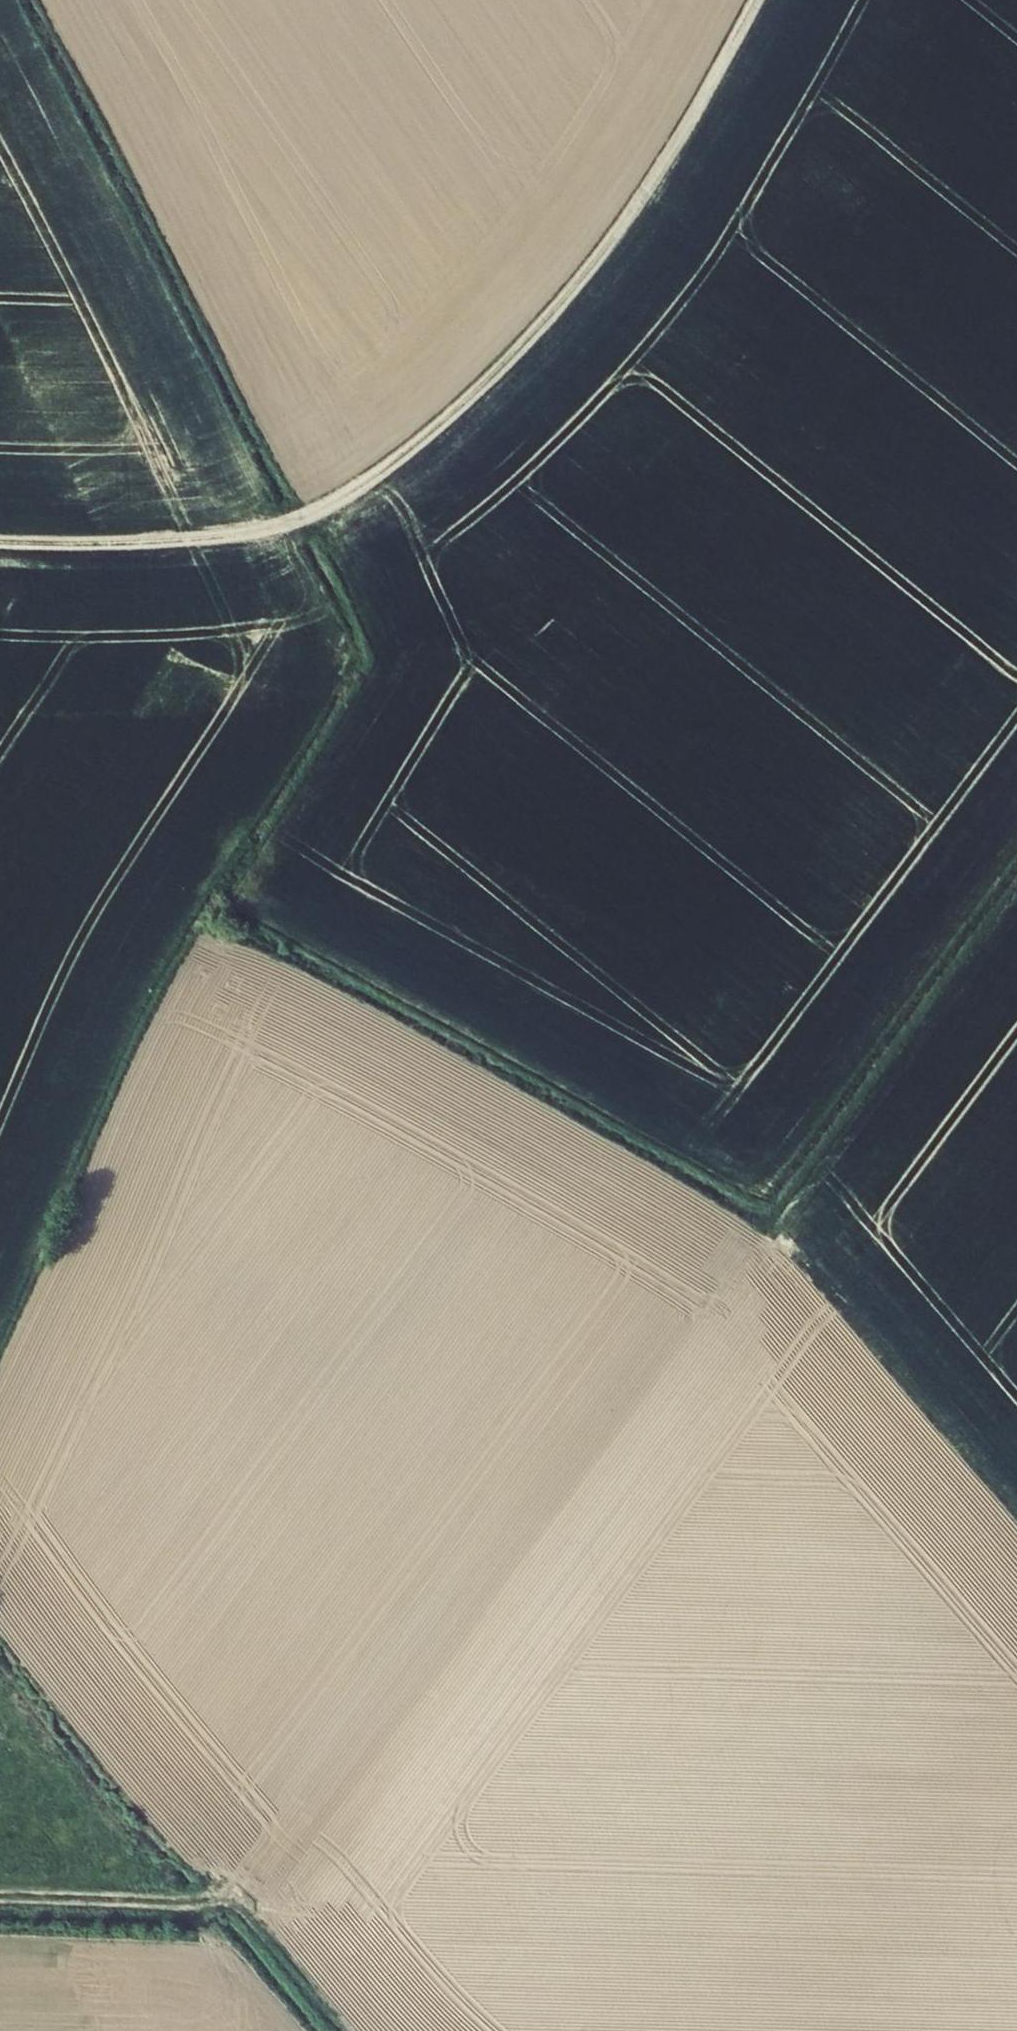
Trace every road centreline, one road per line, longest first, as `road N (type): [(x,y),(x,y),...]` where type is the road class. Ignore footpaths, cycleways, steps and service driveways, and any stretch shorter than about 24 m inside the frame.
road 1 (track): [(0,545),(95,551),(248,532),(343,494),(431,425),(556,303),(682,117),(746,0)]
road 2 (track): [(0,1904),(220,1905)]

